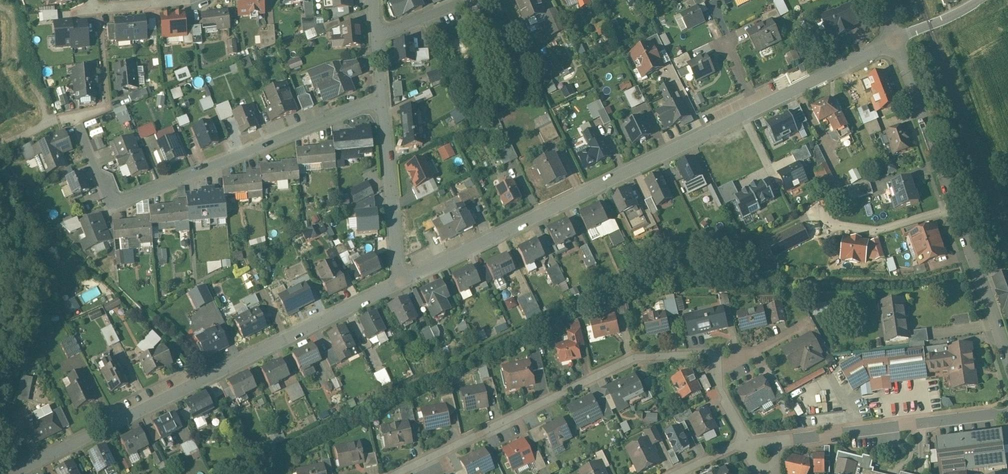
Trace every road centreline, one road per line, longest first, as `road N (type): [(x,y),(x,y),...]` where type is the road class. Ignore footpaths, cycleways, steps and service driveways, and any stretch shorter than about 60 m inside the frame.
road 1 (residential): [(895,40),(403,282)]
road 2 (residential): [(403,282),(11,473)]
road 3 (residential): [(382,102),(112,207),(74,116)]
road 4 (residential): [(717,366),(715,357),(702,354),(636,359),(396,473)]
road 5 (residential): [(1007,361),(895,40)]
road 6 (residential): [(1007,412),(775,441)]
road 7 (residential): [(382,102),(403,282)]

